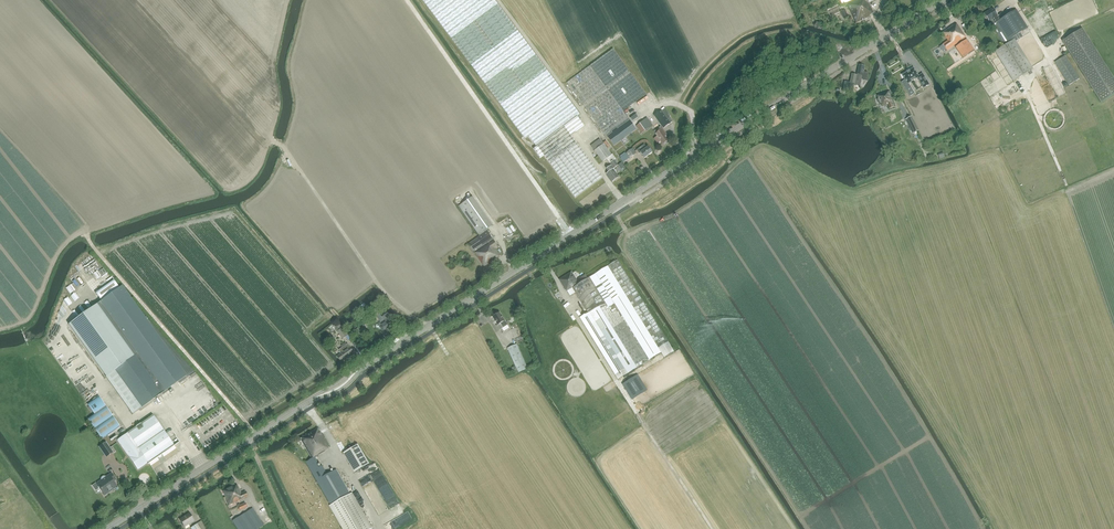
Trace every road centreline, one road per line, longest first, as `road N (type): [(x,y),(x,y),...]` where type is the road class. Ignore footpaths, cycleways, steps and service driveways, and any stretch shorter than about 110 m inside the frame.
road 1 (tertiary): [(107,528),(944,0)]
road 2 (track): [(86,233),(256,435)]
road 3 (track): [(284,147),(379,284),(429,326)]

